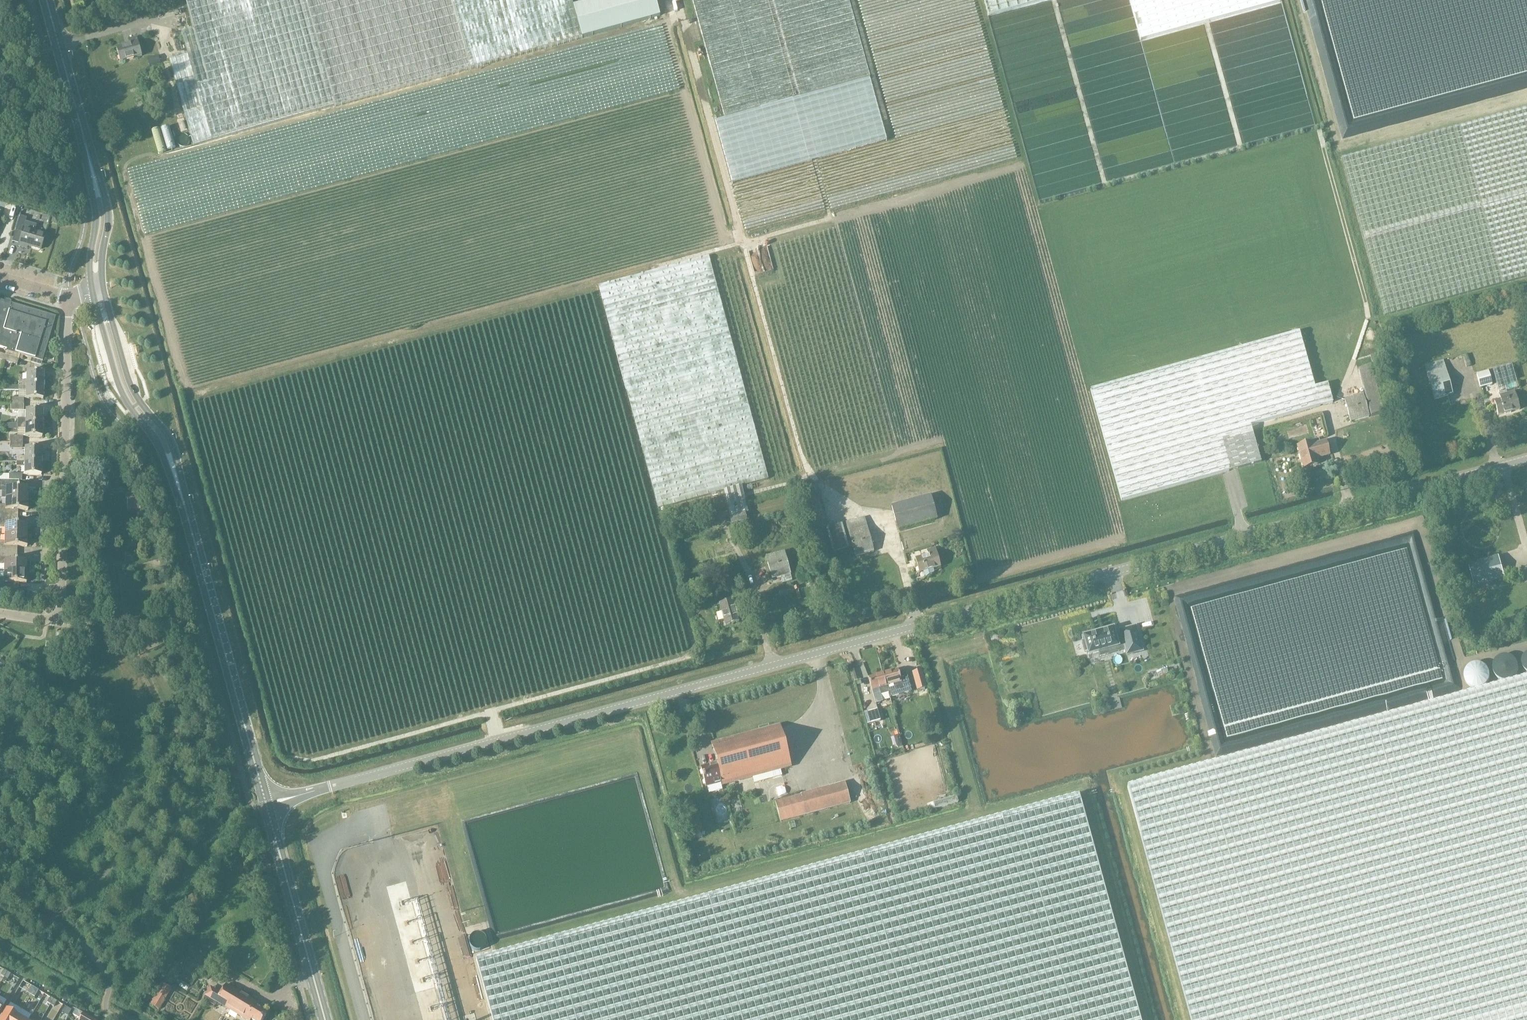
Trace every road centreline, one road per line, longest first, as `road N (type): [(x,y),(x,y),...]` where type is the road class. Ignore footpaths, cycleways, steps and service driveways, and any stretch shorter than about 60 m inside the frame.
road 1 (unclassified): [(297,796),(1526,459)]
road 2 (residential): [(60,621),(67,298)]
road 3 (secondary): [(264,798),(184,505)]
road 4 (secondary): [(92,294),(118,386),(155,440),(184,505)]
road 5 (secondary): [(184,505),(171,443),(132,389),(104,291)]
road 6 (secondary): [(324,1019),(267,811)]
road 7 (secondary): [(104,291),(108,214),(85,143)]
road 8 (secondary): [(85,143),(95,219),(92,294)]
road 9 (secondary): [(85,143),(46,0)]

